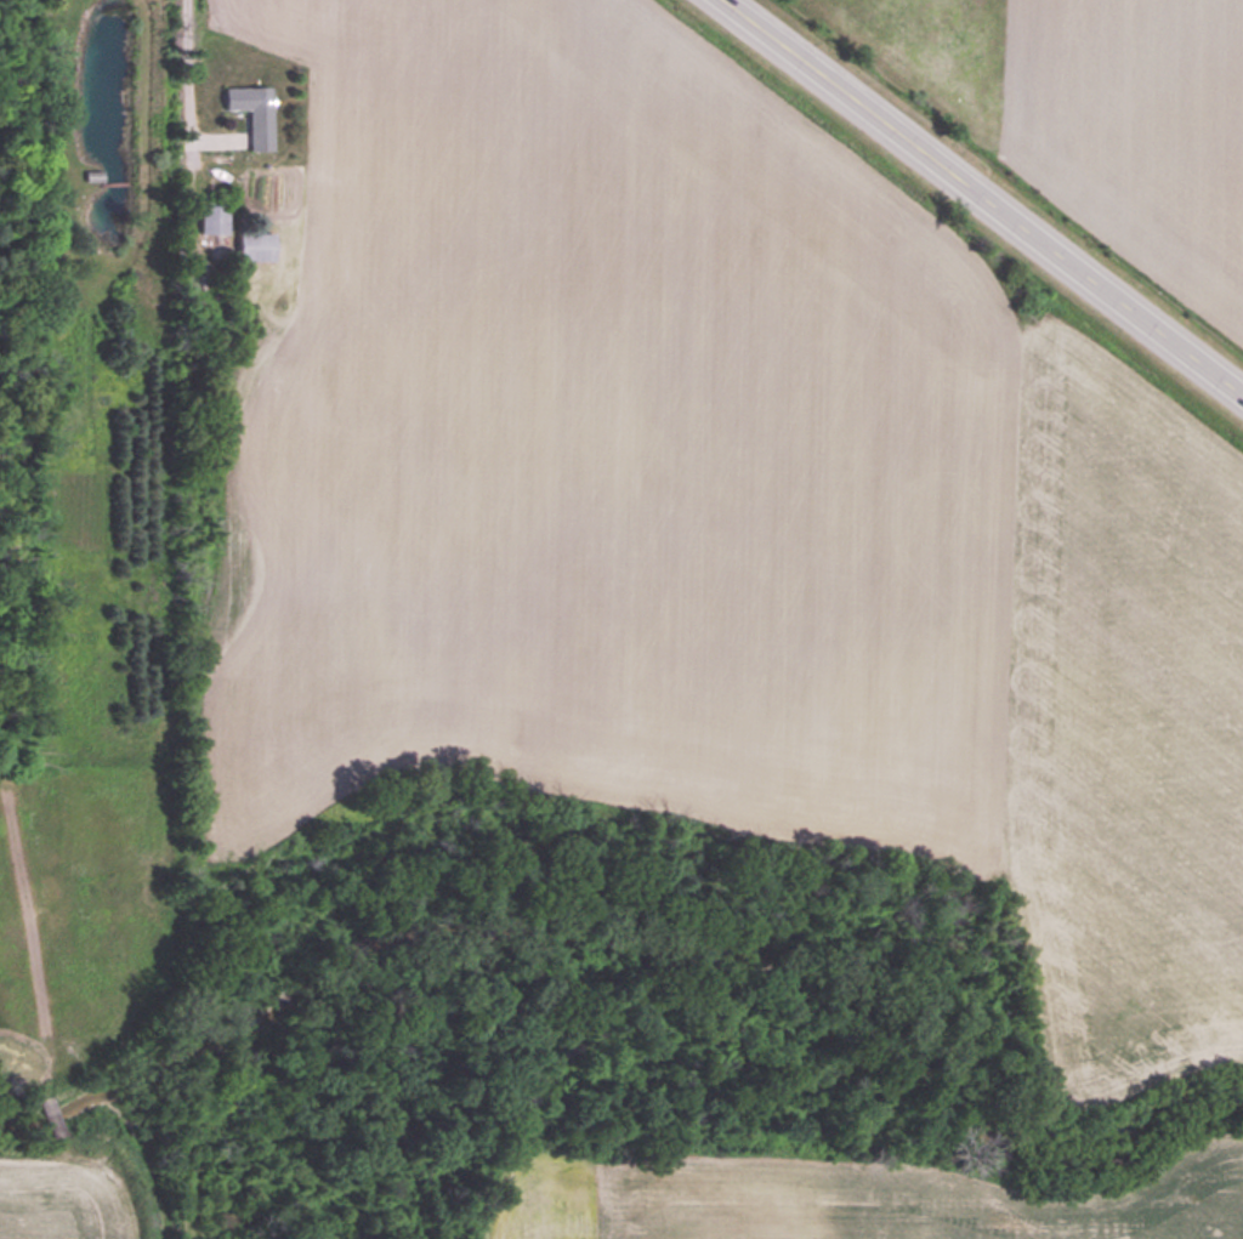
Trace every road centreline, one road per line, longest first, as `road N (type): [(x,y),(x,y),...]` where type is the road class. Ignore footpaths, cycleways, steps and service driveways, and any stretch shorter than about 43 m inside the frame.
road 1 (primary): [(1242,395),(721,0)]

